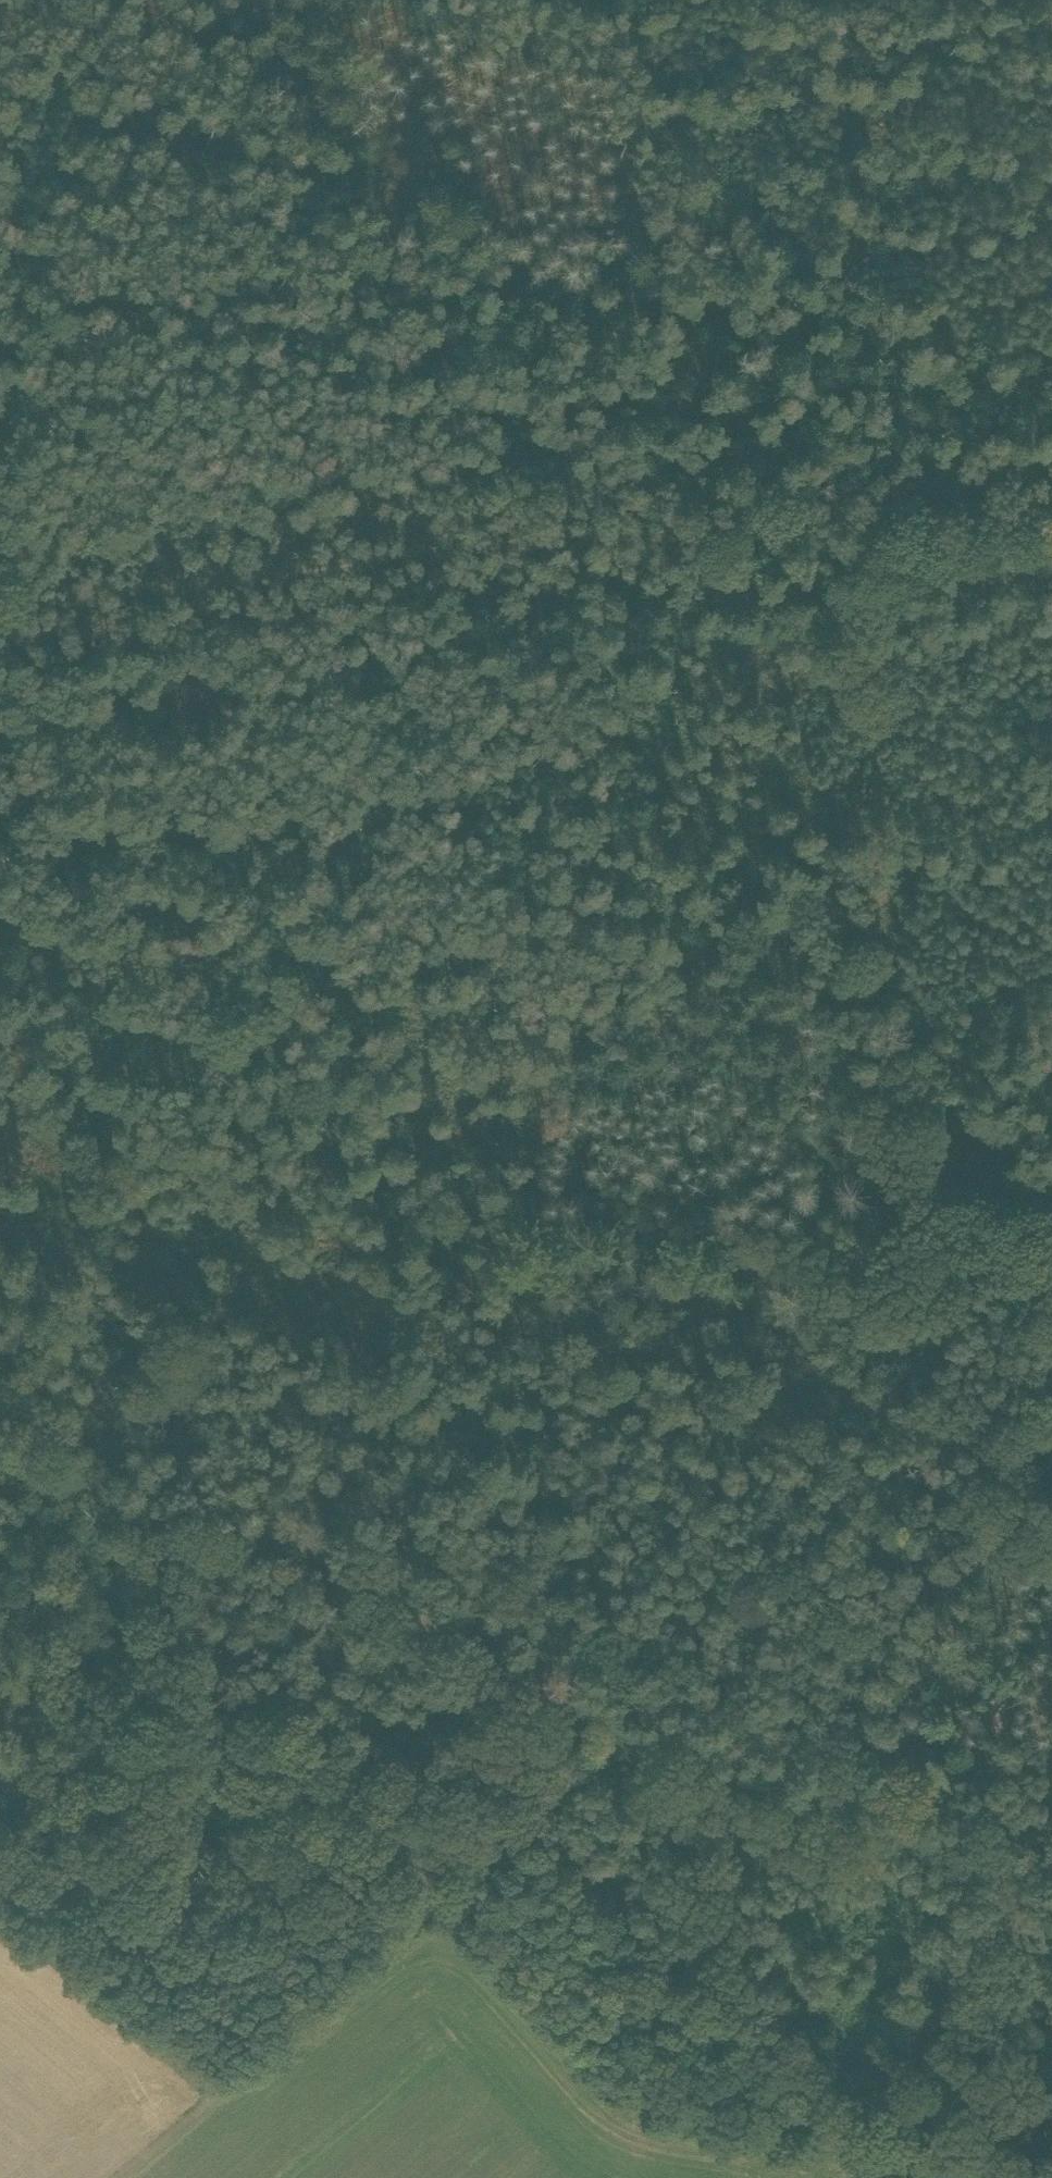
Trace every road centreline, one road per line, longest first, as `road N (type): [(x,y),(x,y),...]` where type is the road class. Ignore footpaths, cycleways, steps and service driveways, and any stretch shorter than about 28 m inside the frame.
road 1 (track): [(124,2177),(413,1930),(614,1737)]
road 2 (track): [(865,519),(1051,518)]

